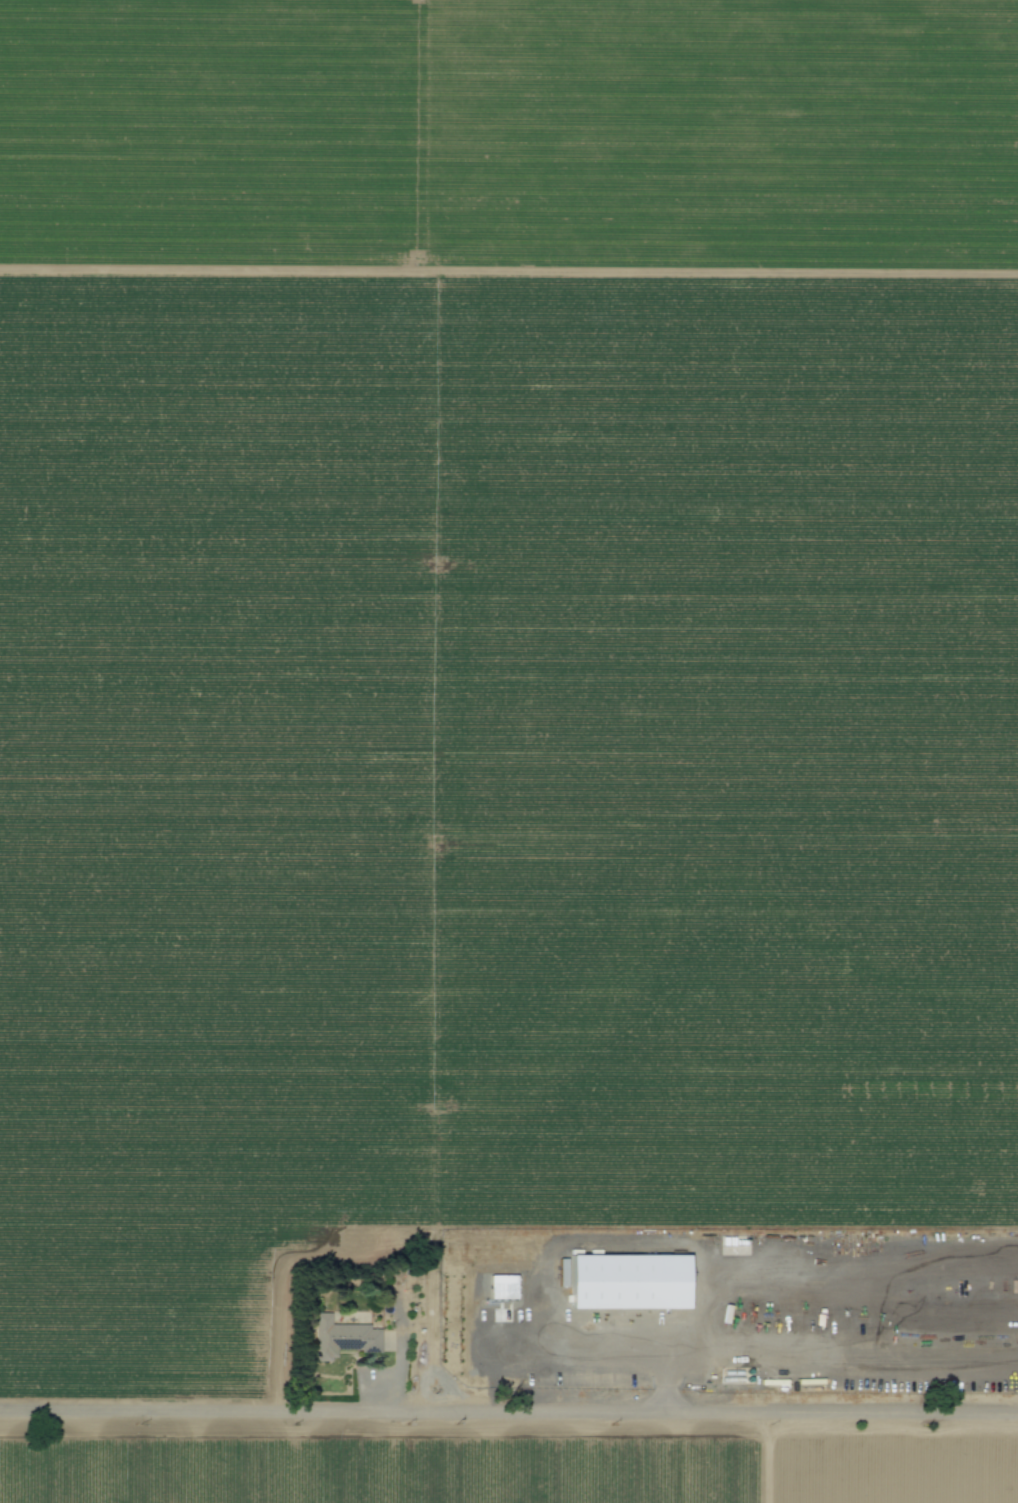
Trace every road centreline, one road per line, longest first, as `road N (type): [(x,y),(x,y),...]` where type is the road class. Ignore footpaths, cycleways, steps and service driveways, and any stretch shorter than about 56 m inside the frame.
road 1 (residential): [(0,1416),(1017,1413)]

